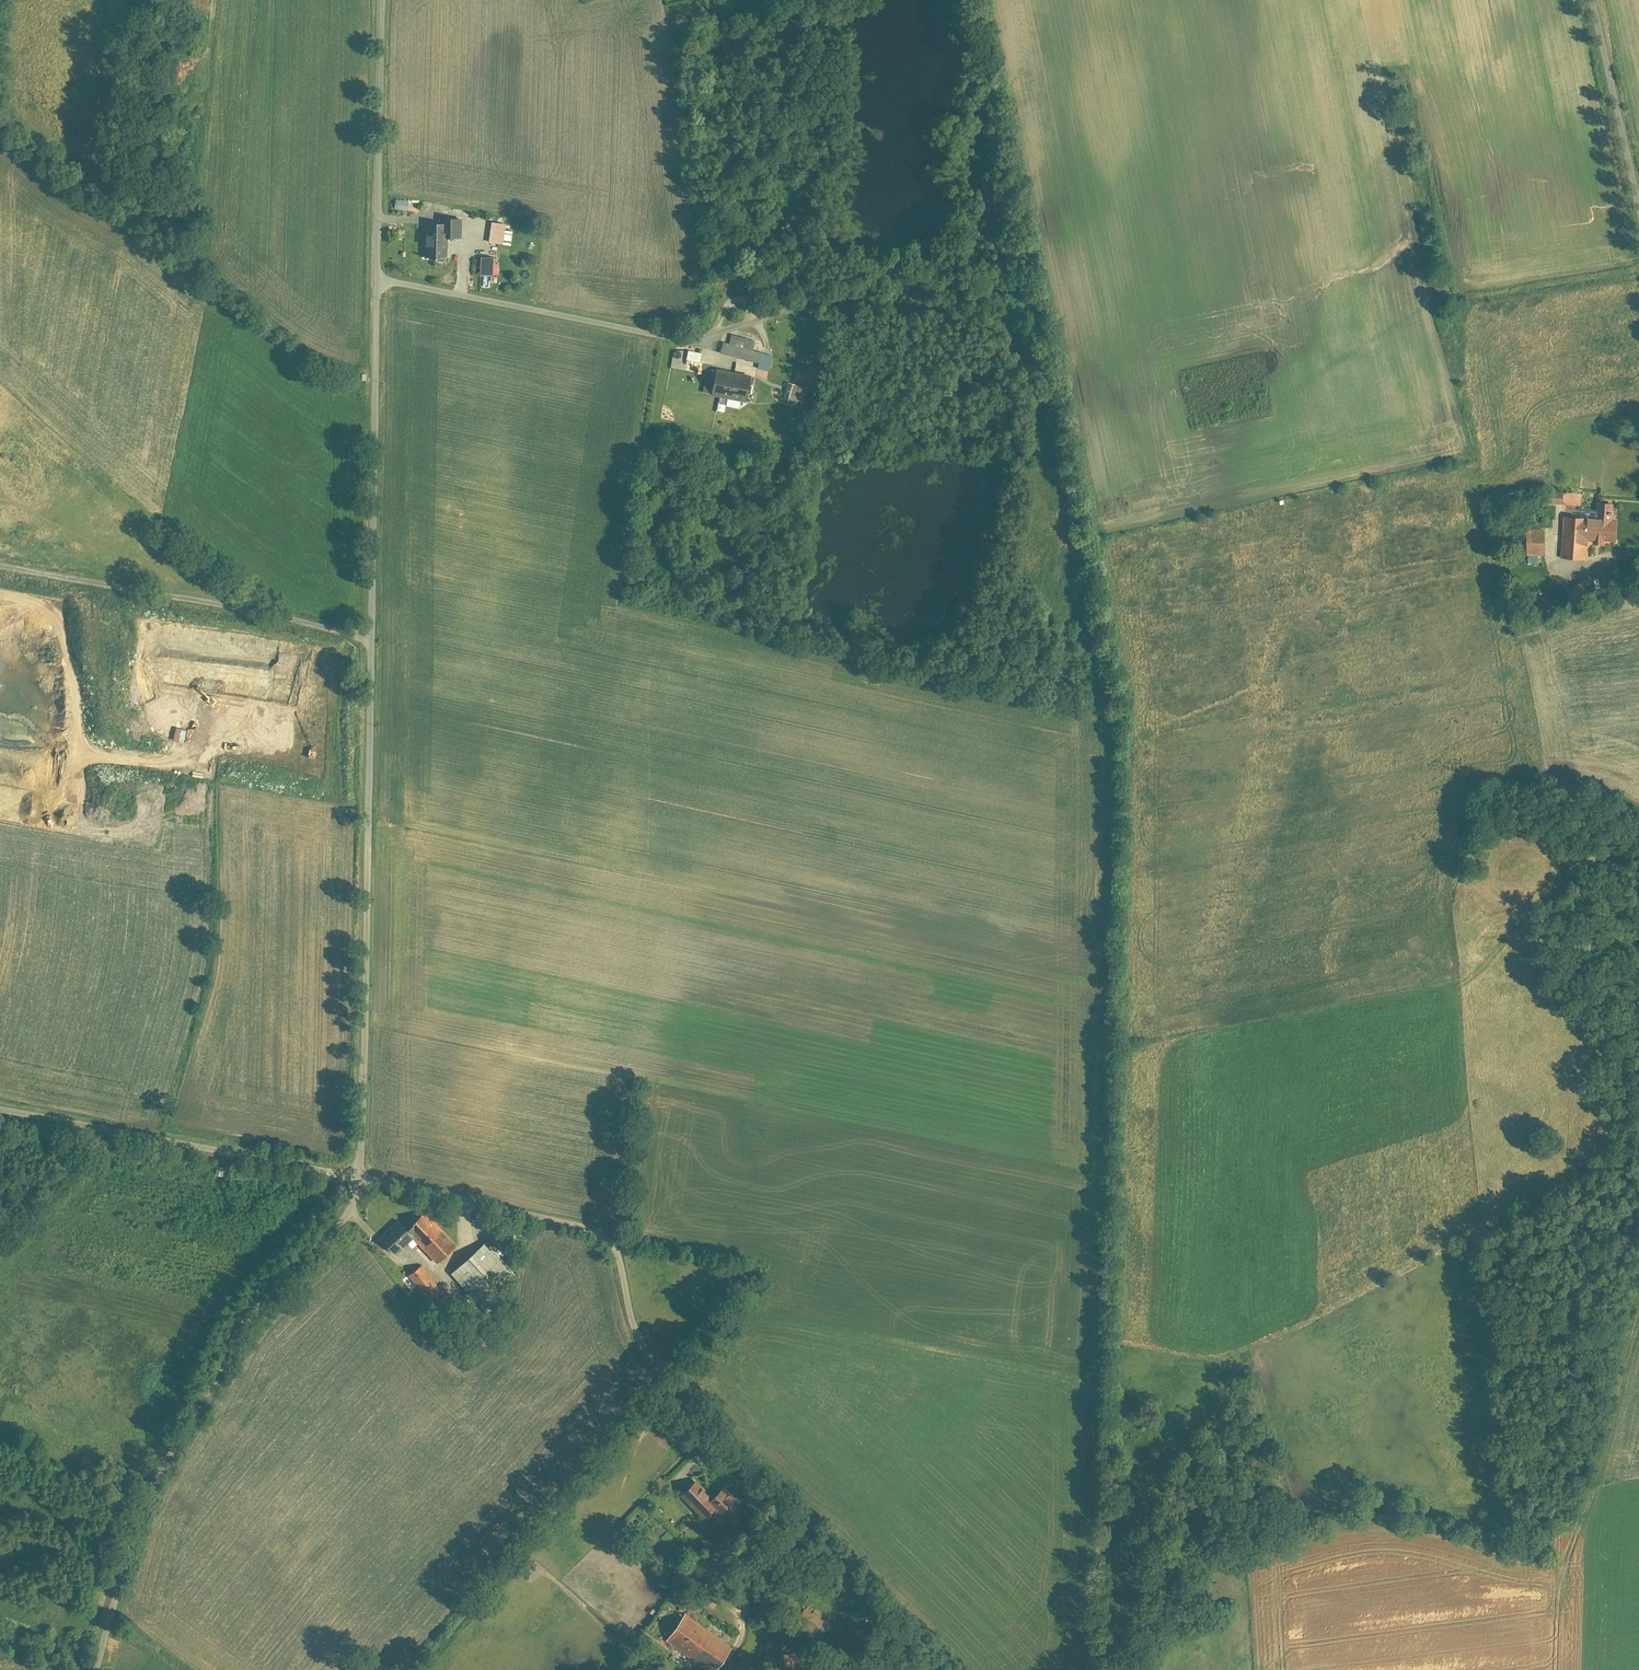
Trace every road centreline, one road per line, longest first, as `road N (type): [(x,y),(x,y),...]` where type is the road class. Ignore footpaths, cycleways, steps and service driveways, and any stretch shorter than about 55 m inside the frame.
road 1 (track): [(1088,1669),(1248,1554),(1411,1515),(1547,1523),(1578,1511),(1597,1474),(1638,1321)]
road 2 (residential): [(361,1177),(605,1238),(654,1365),(706,1430),(782,1501)]
road 3 (residential): [(361,1177),(325,1236),(254,1303),(155,1481),(97,1669)]
road 4 (residential): [(361,1177),(372,637)]
road 5 (residential): [(378,282),(700,341),(745,304)]
road 6 (residential): [(372,637),(0,566)]
road 7 (residential): [(361,1177),(0,1110)]
road 8 (residential): [(372,637),(378,282)]
road 9 (residential): [(378,282),(383,0)]
road 10 (track): [(798,1514),(950,1669)]
road 11 (residential): [(1593,0),(1638,206)]
road 12 (track): [(734,1654),(757,1575),(796,1519)]

